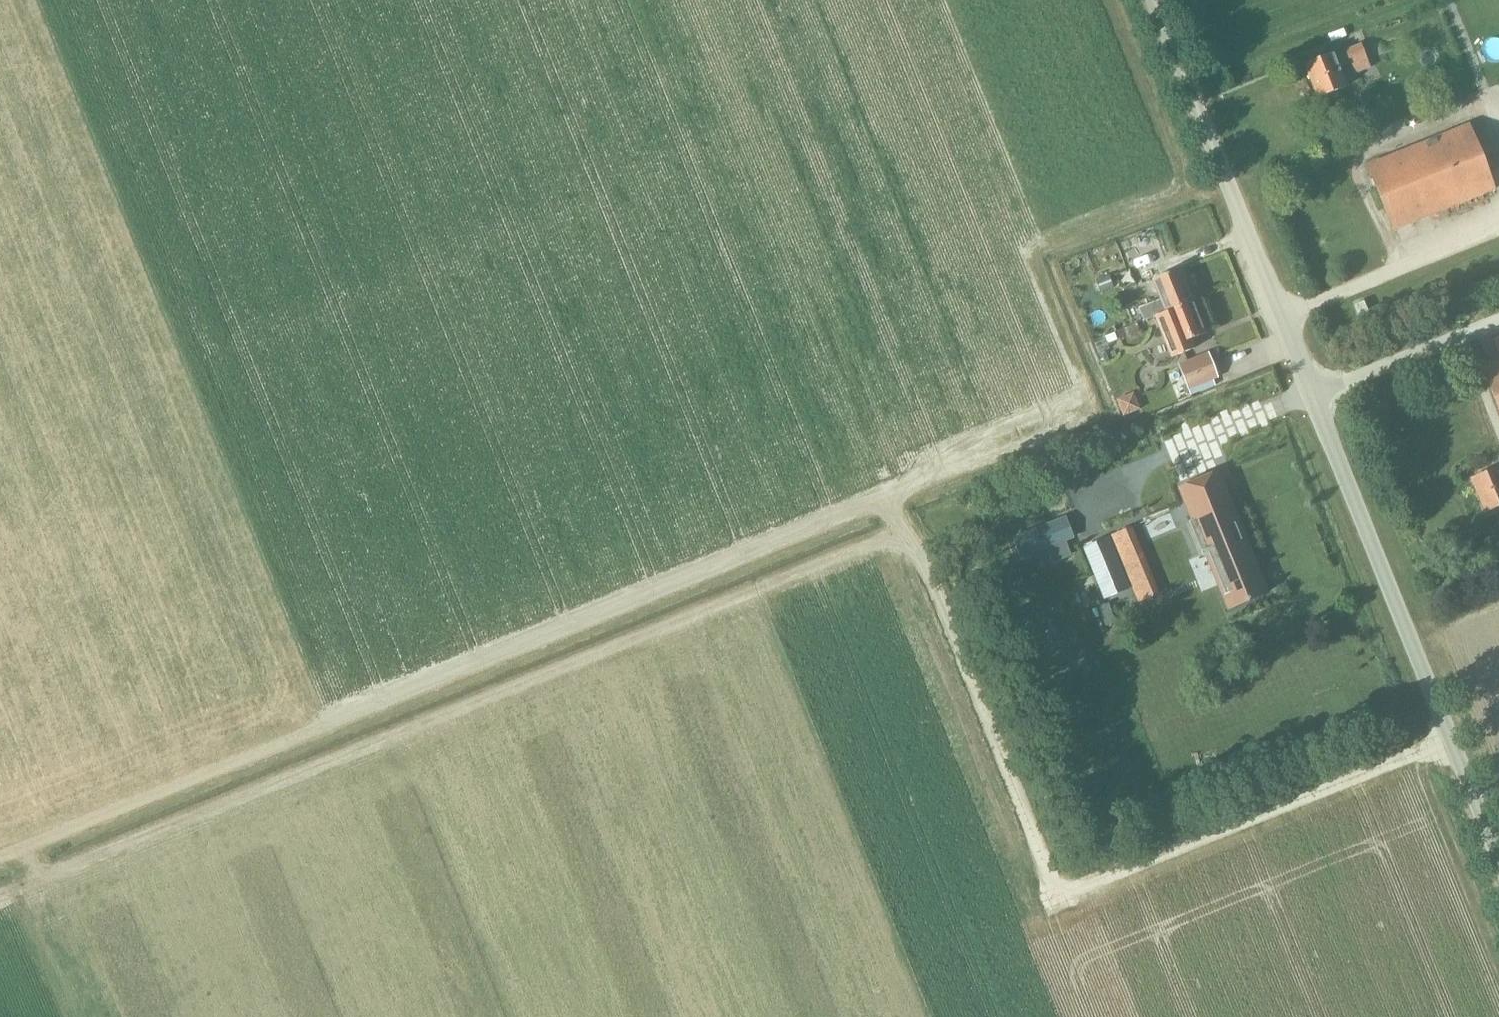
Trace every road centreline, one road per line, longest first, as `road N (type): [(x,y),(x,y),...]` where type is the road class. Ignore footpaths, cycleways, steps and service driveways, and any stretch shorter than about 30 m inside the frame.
road 1 (unclassified): [(1498,863),(1152,0)]

